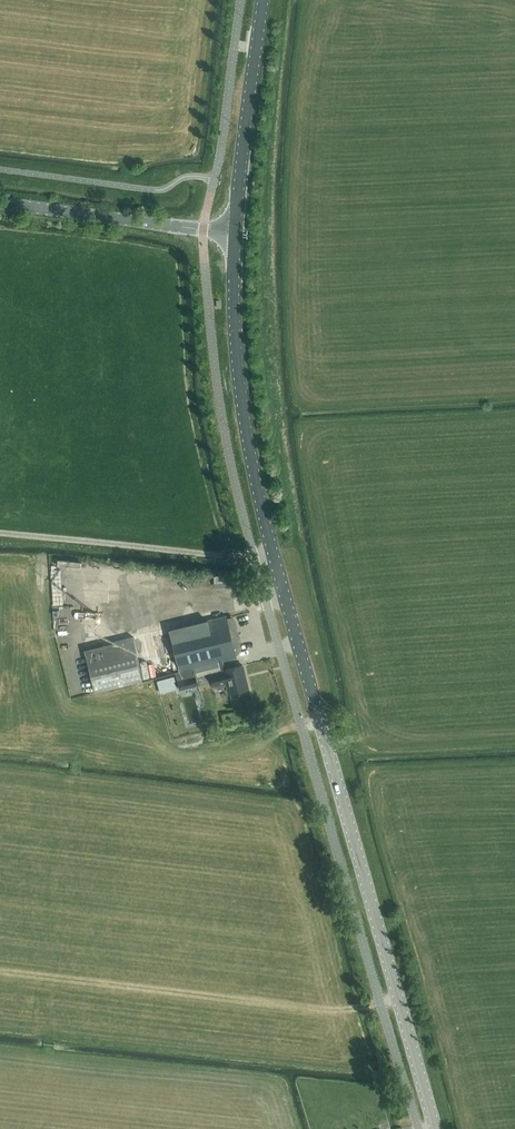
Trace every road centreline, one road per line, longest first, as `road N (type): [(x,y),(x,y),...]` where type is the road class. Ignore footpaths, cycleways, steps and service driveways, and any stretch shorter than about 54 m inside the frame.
road 1 (secondary): [(435,1128),(262,506),(238,368),(236,233)]
road 2 (secondary): [(236,233),(0,203)]
road 3 (secondary): [(236,233),(263,0)]

